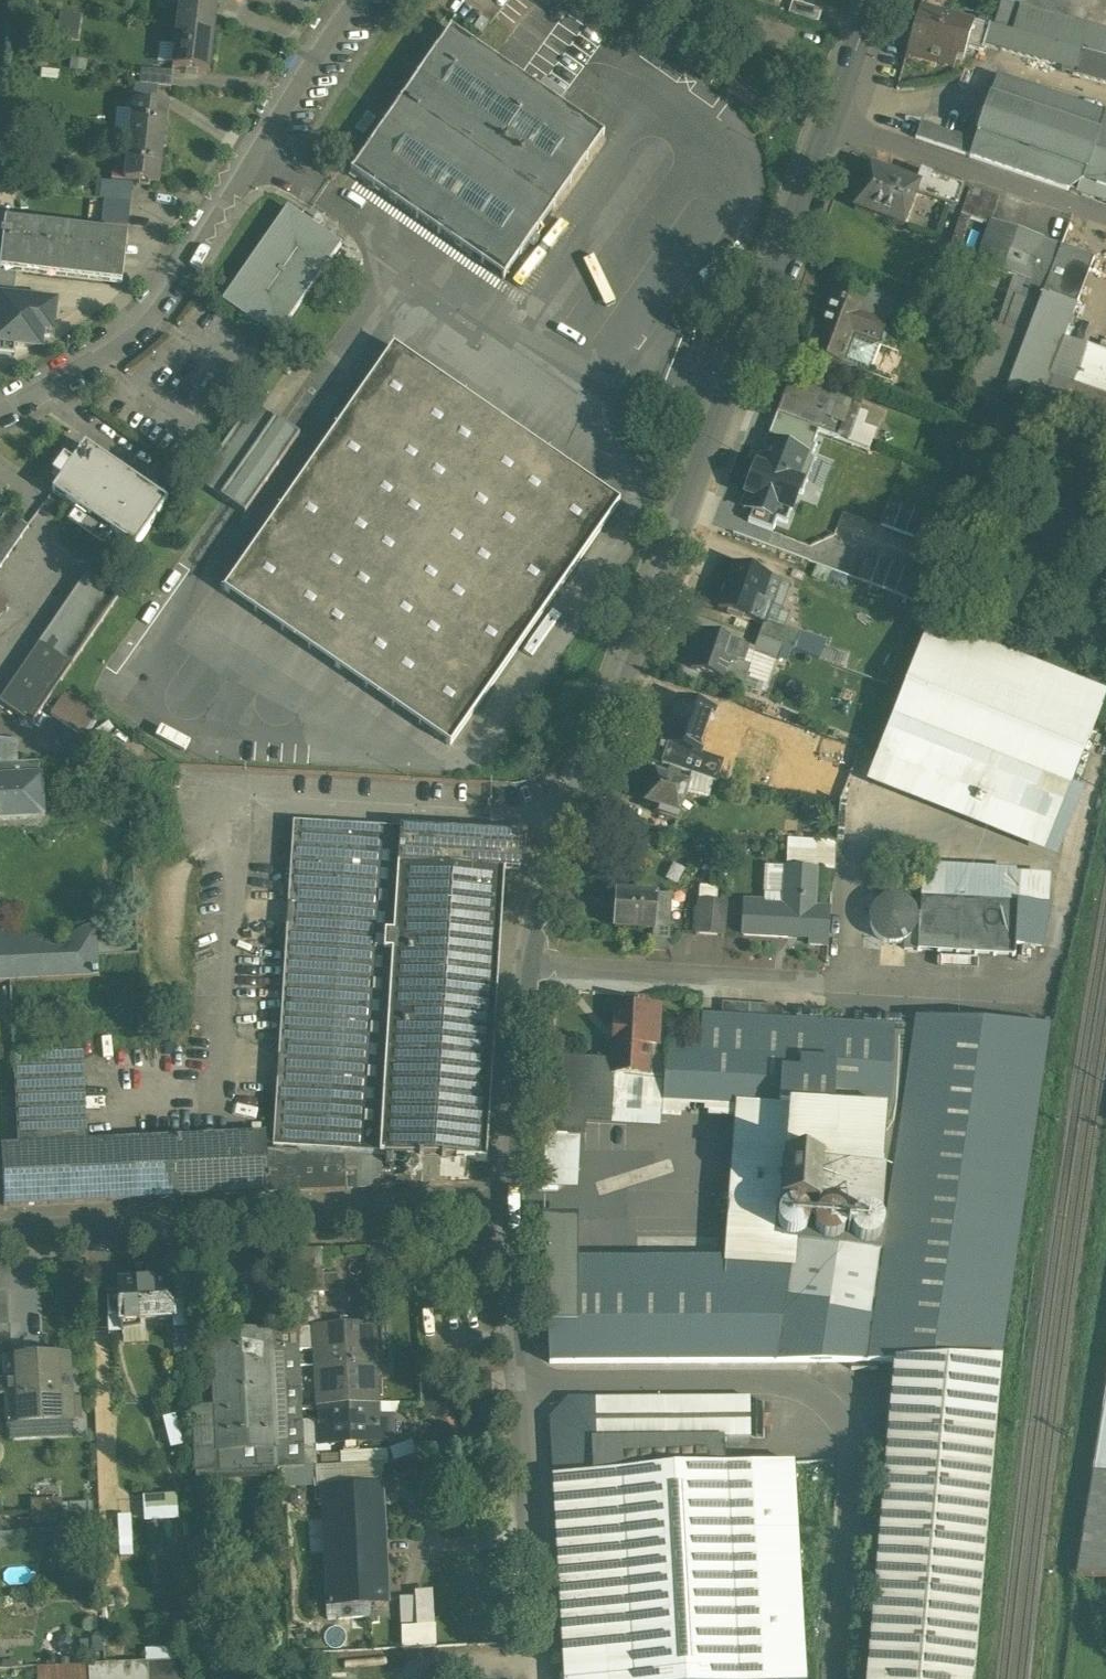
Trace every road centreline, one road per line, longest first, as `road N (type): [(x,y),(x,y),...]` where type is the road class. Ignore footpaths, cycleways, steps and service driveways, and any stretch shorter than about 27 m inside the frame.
road 1 (residential): [(530,961),(541,834),(826,124)]
road 2 (residential): [(831,1678),(857,1452),(856,1409),(845,1388),(819,1378),(719,1375),(519,1381)]
road 3 (residential): [(0,406),(115,346),(359,0)]
road 4 (residential): [(530,961),(1040,993)]
road 5 (residential): [(0,1231),(503,1206)]
road 6 (residential): [(538,1644),(519,1381)]
road 7 (residential): [(826,124),(1067,207)]
road 8 (residential): [(503,1206),(530,961)]
road 9 (residential): [(519,1381),(503,1206)]
road 10 (residential): [(826,124),(868,0)]

